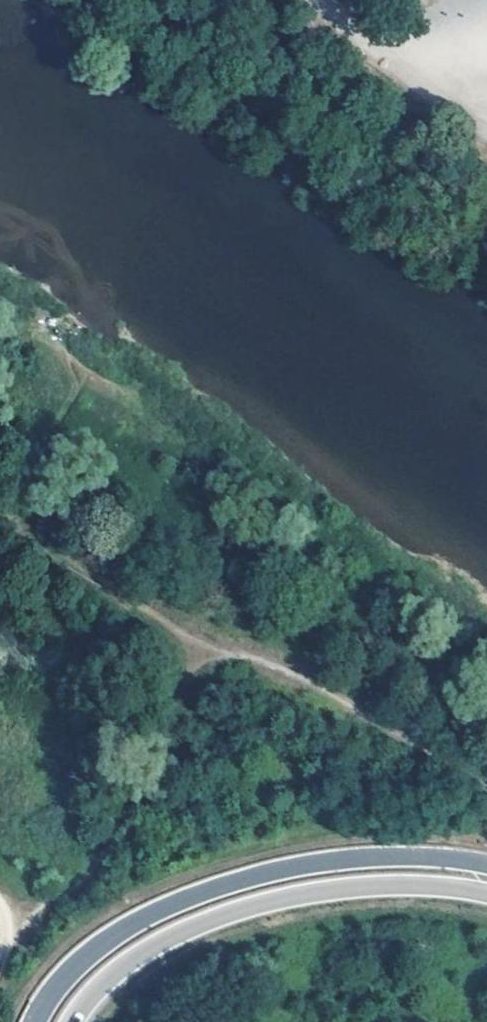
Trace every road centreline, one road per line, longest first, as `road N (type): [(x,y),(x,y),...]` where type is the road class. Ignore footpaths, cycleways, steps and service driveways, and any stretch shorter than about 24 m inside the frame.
road 1 (track): [(486,789),(275,666),(184,640),(0,520)]
road 2 (primary): [(486,865),(340,859),(217,889),(87,956),(38,1021)]
road 3 (primary): [(73,1021),(116,974),(164,941),(219,917),(366,887),(486,894)]
road 4 (track): [(184,640),(184,687),(95,860),(0,962)]
road 5 (residential): [(316,0),(423,101),(486,146)]

